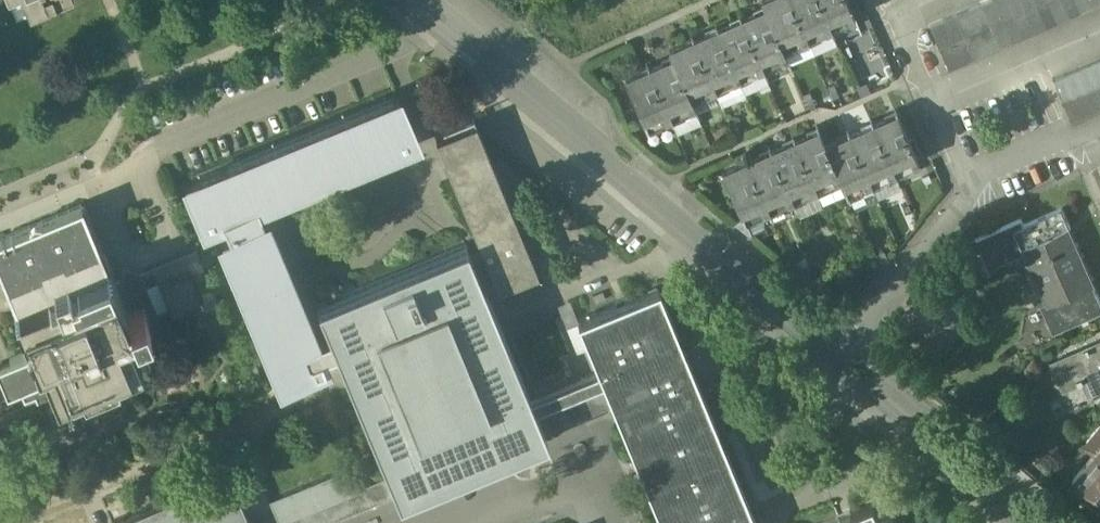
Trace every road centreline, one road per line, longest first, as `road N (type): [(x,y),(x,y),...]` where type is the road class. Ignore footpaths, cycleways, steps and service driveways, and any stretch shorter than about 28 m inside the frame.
road 1 (residential): [(832,348),(526,89),(406,0)]
road 2 (residential): [(922,0),(892,14),(964,187),(832,348)]
road 3 (residential): [(1045,522),(832,348)]

